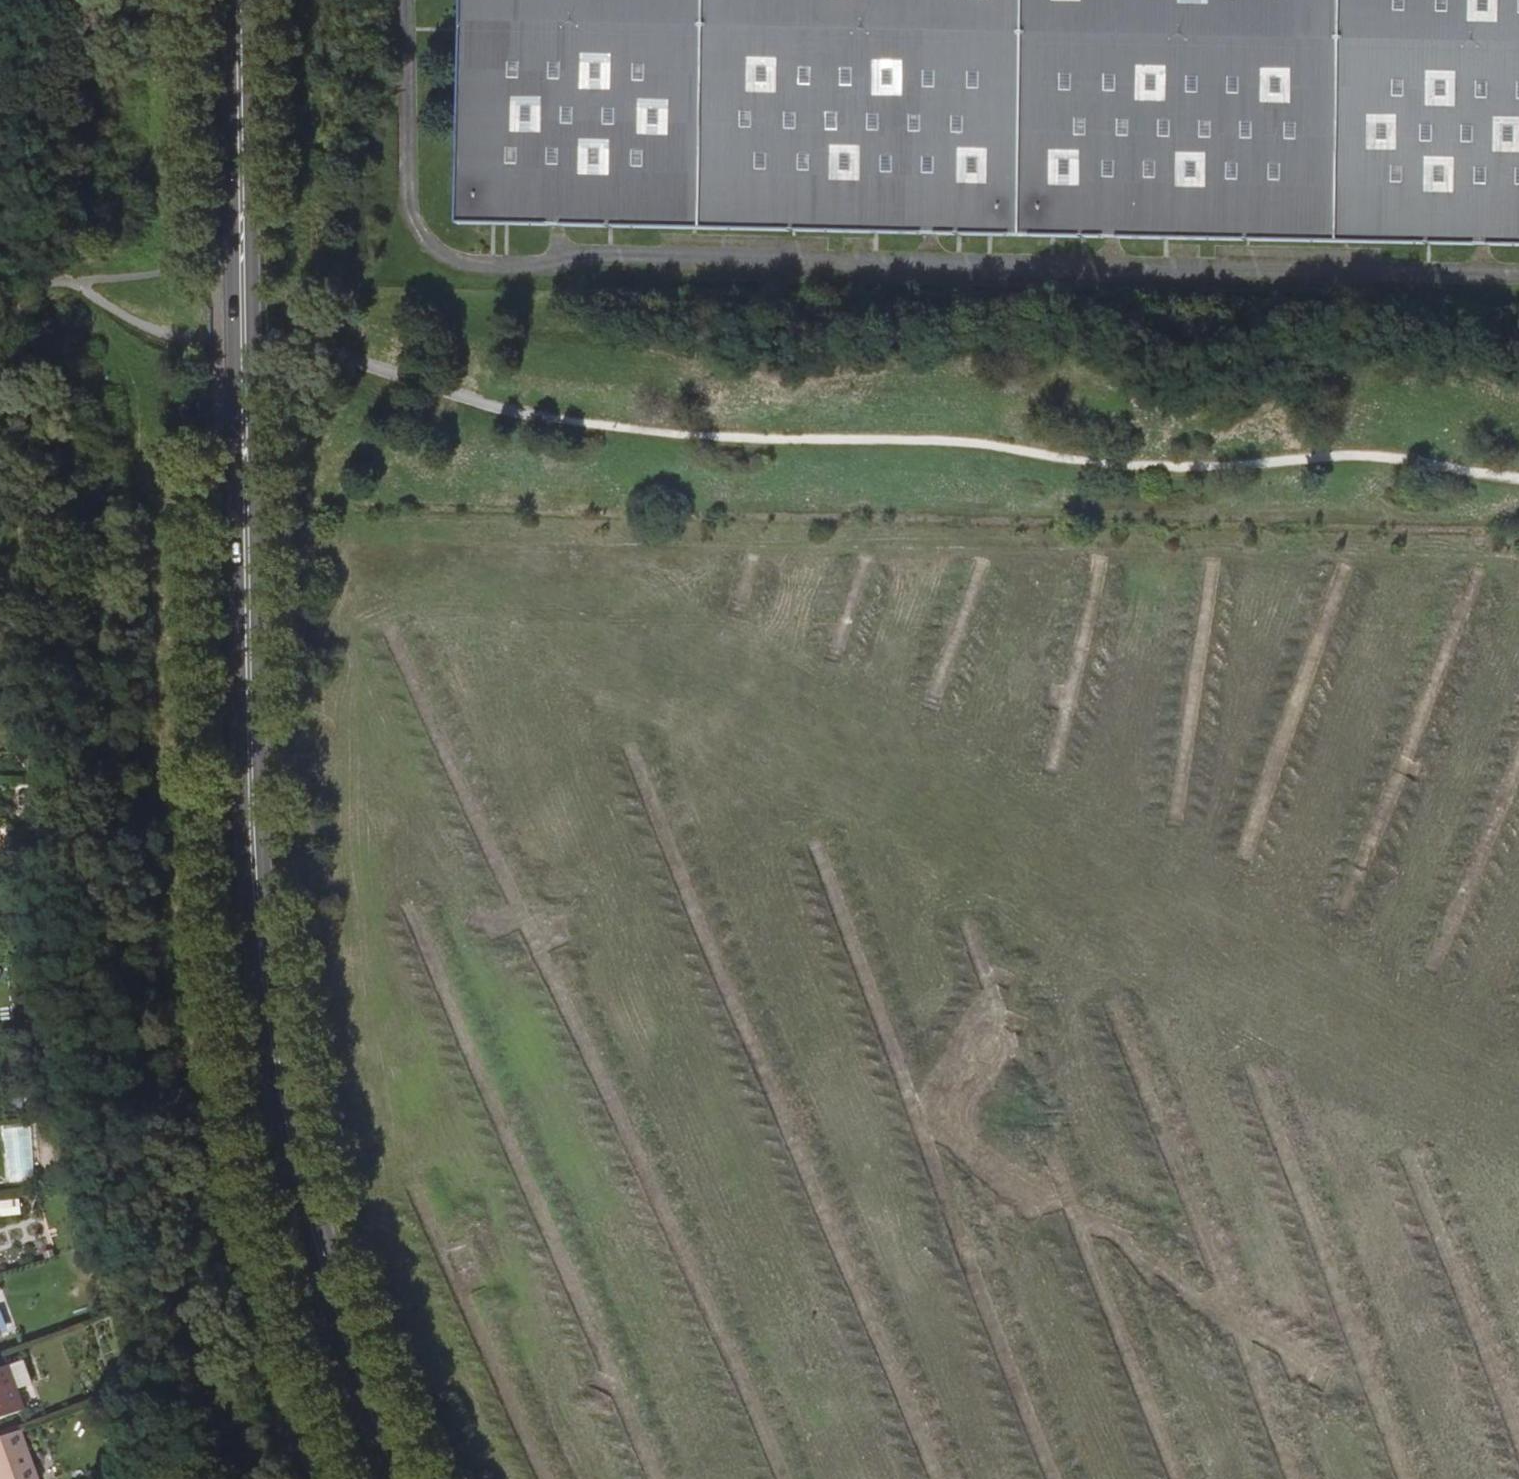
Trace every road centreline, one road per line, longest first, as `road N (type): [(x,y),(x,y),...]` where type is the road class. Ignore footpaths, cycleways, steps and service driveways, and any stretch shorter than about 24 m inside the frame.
road 1 (secondary): [(395,1478),(295,1151),(265,952),(242,229),(244,0)]

